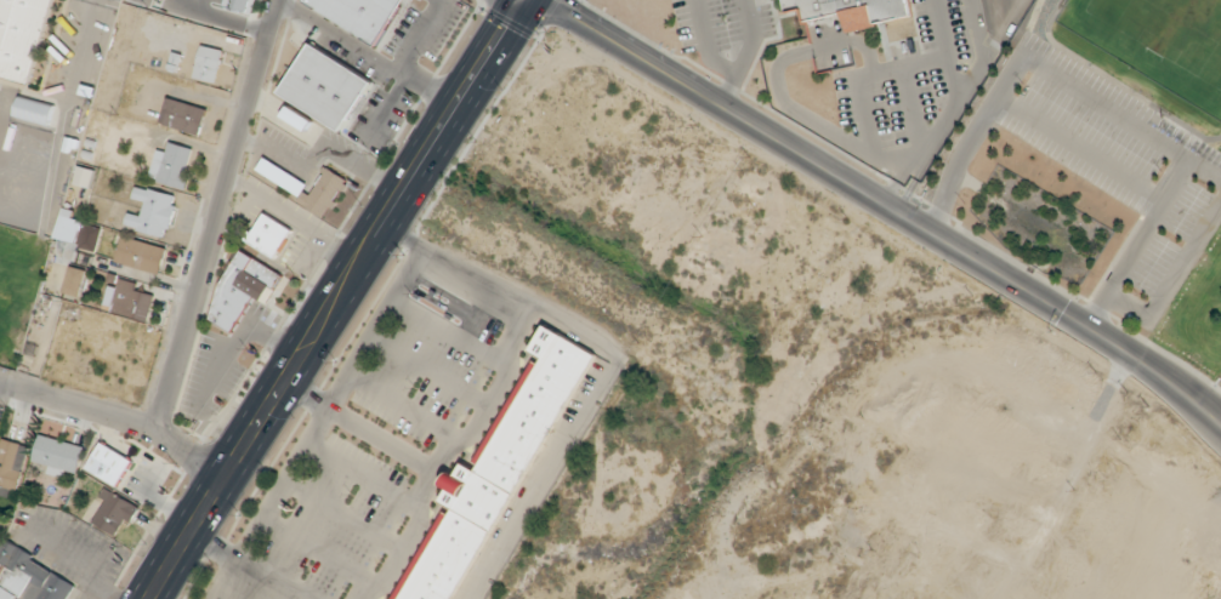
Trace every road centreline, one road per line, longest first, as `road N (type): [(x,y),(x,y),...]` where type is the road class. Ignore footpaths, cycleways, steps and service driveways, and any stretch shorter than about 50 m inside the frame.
road 1 (tertiary): [(540,0),(1142,360),(1220,424)]
road 2 (secondary): [(525,0),(149,598)]
road 3 (residential): [(158,430),(276,0)]
road 4 (residential): [(0,381),(158,430),(222,477)]

